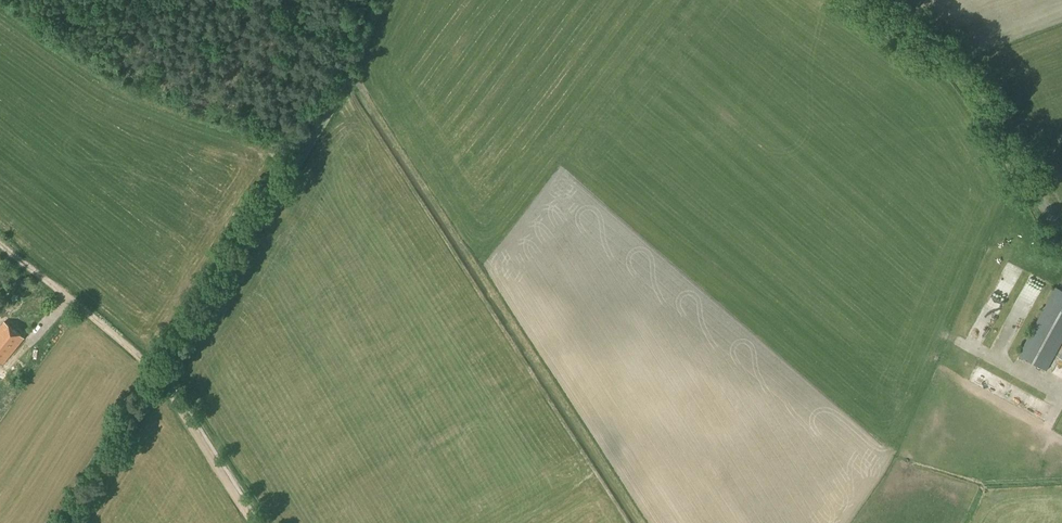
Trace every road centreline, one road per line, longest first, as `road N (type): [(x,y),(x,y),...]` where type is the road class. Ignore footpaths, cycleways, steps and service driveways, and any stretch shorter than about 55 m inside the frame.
road 1 (unclassified): [(1061,230),(968,85),(859,0)]
road 2 (track): [(0,240),(164,379)]
road 3 (track): [(164,379),(253,522)]

